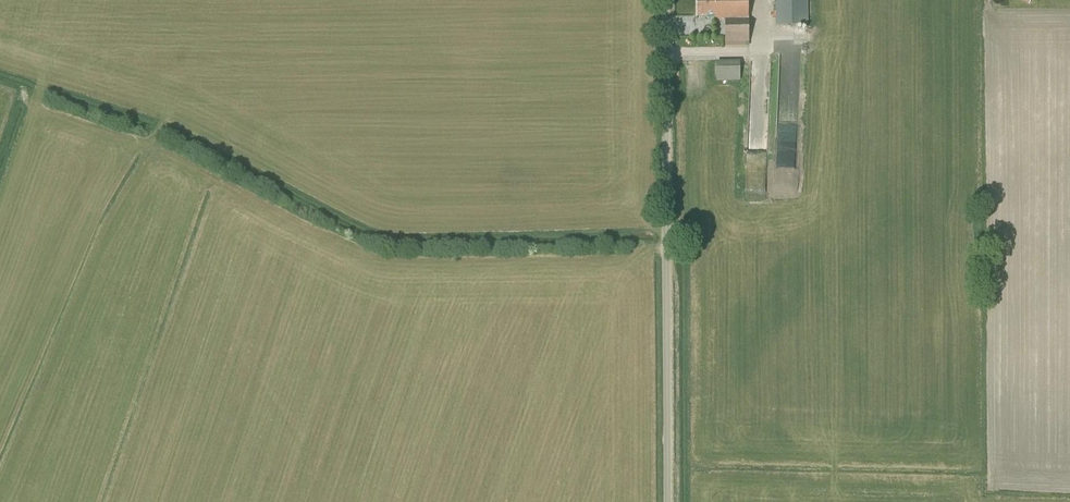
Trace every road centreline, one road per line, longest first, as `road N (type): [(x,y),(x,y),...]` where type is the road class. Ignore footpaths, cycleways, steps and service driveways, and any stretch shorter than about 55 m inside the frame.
road 1 (unclassified): [(670,501),(668,0)]

